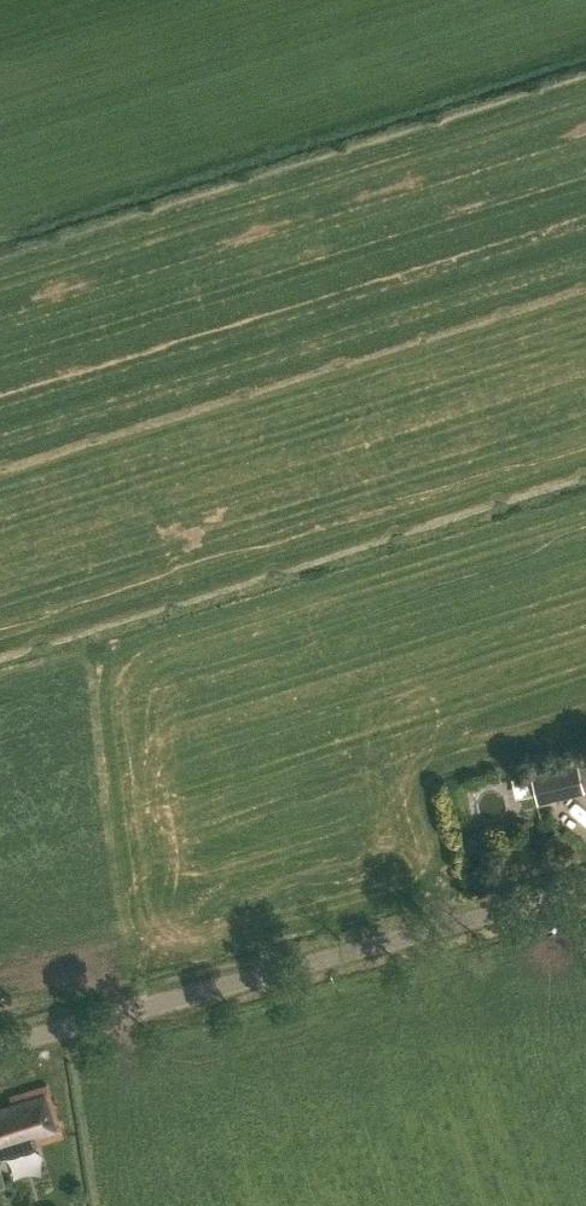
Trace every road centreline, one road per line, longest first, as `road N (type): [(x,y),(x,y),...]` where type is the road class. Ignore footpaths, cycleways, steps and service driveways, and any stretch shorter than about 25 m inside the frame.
road 1 (unclassified): [(0,1045),(585,890)]

